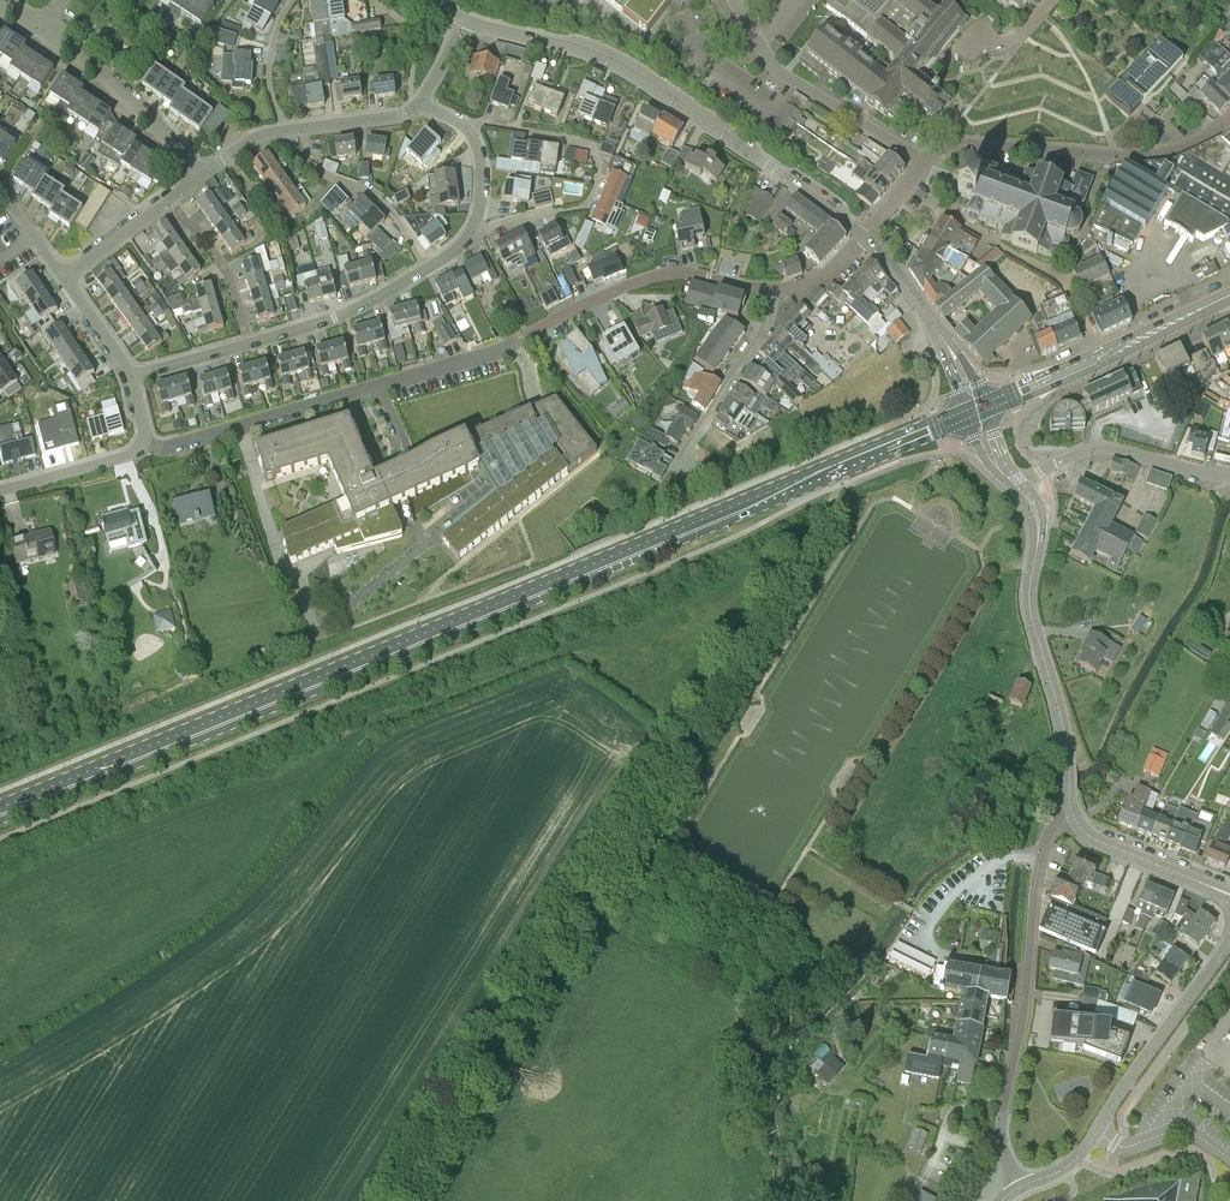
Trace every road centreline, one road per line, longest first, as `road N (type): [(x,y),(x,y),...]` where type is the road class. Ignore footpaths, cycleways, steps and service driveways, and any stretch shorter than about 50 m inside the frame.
road 1 (primary): [(966,415),(0,812)]
road 2 (tertiary): [(863,237),(618,67),(465,20)]
road 3 (track): [(400,1200),(628,837)]
road 4 (track): [(628,837),(839,486)]
road 5 (residential): [(144,440),(171,446),(521,337)]
road 6 (unclassified): [(1073,815),(1050,832),(1039,859),(1022,1027),(1001,1129),(1021,1186)]
road 7 (unclassified): [(1073,815),(1062,724),(1029,602),(1037,516),(1018,488)]
road 8 (residential): [(472,230),(578,209),(595,186),(599,161),(589,144),(566,137),(459,121)]
road 9 (residential): [(1229,119),(1183,147),(1135,156),(948,146)]
road 10 (primary): [(984,407),(1229,295)]
road 11 (residential): [(537,329),(655,274),(774,287)]
road 12 (unclassified): [(1096,1133),(1229,940)]
road 13 (residential): [(1018,488),(1050,466),(1108,448),(1229,476)]
road 14 (residential): [(200,177),(141,107),(42,31)]
road 15 (residential): [(676,470),(764,334),(774,287)]
road 16 (residential): [(287,131),(311,167),(384,204),(426,269)]
road 17 (residential): [(760,42),(780,74),(918,162)]
road 18 (residential): [(249,343),(333,318),(426,269)]
road 19 (unclassified): [(1229,895),(1092,838),(1073,815)]
road 20 (residential): [(171,199),(229,272),(249,343)]
road 21 (residential): [(0,490),(123,457),(144,440)]
road 22 (residential): [(1096,1133),(1122,1148),(1184,1128),(1229,1159)]
road 23 (residential): [(287,131),(267,72),(273,38),(293,0)]
road 24 (residential): [(419,104),(402,114),(287,131)]
road 25 (residential): [(65,280),(171,199)]
road 26 (residential): [(371,0),(412,36),(410,96),(419,104)]
road 27 (tertiary): [(941,336),(863,237)]
road 28 (residential): [(132,377),(249,343)]

